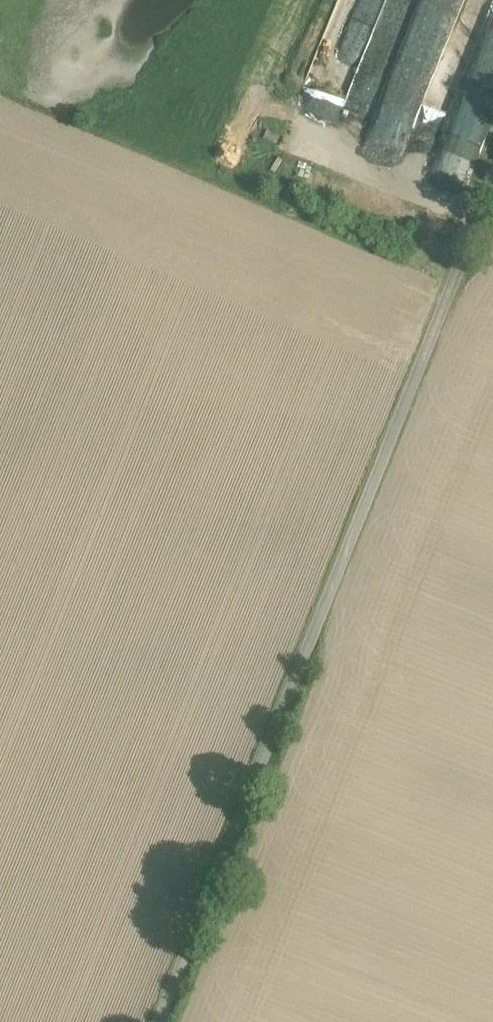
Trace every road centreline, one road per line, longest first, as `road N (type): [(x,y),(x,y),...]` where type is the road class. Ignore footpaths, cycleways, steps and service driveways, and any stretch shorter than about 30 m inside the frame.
road 1 (track): [(492,171),(151,1021)]

